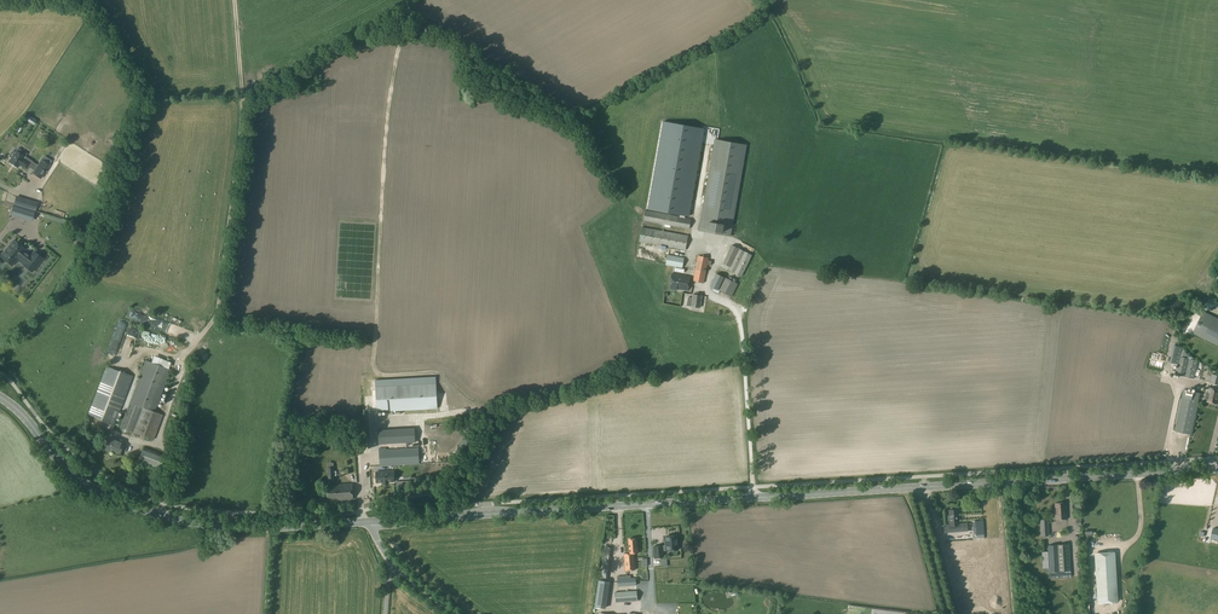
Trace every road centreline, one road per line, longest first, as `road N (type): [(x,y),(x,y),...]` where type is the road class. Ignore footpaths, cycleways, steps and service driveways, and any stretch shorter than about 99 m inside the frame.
road 1 (secondary): [(370,525),(913,488)]
road 2 (secondary): [(0,396),(64,473),(105,500),(247,533),(370,525)]
road 3 (secondary): [(928,487),(1217,469)]
road 4 (residential): [(913,488),(948,613)]
road 5 (residential): [(957,613),(928,487)]
road 6 (unclassified): [(457,613),(392,562),(370,525)]

